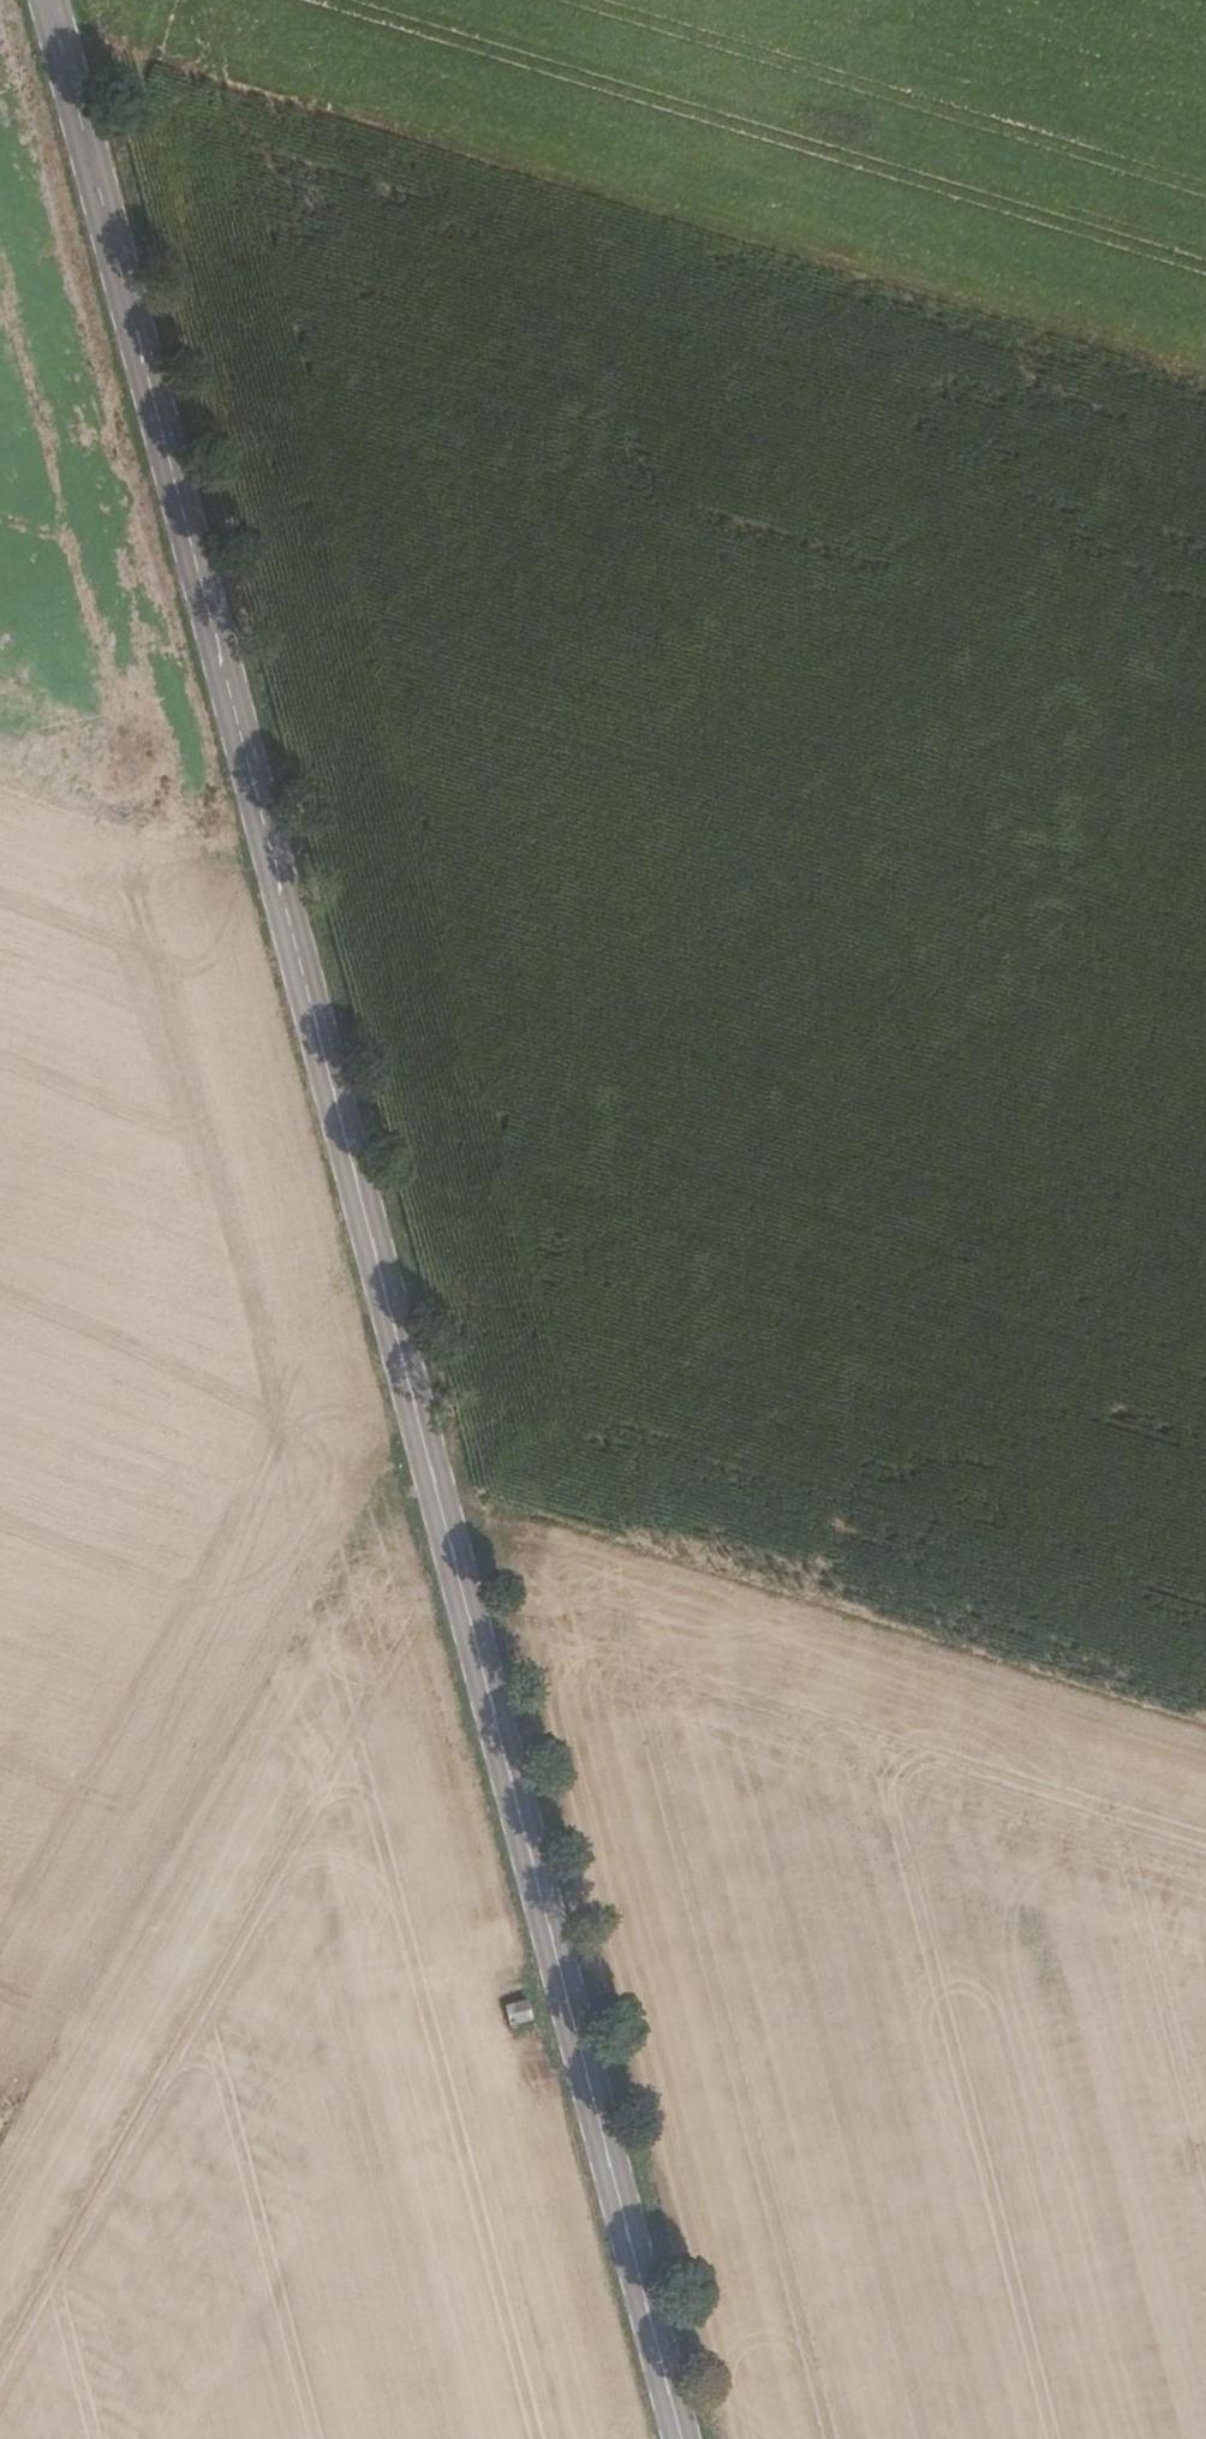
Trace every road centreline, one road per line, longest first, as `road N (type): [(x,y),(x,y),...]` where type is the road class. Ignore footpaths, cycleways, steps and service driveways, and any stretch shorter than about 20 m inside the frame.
road 1 (primary): [(48,0),(682,2438)]

